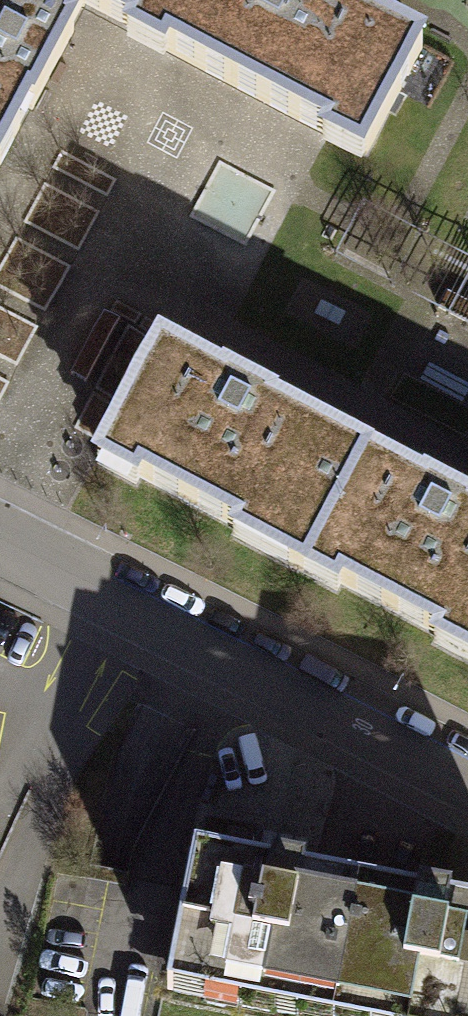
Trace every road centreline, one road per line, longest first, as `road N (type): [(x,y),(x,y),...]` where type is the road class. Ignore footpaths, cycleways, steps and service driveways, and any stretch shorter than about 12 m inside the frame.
road 1 (residential): [(0,542),(467,775)]

